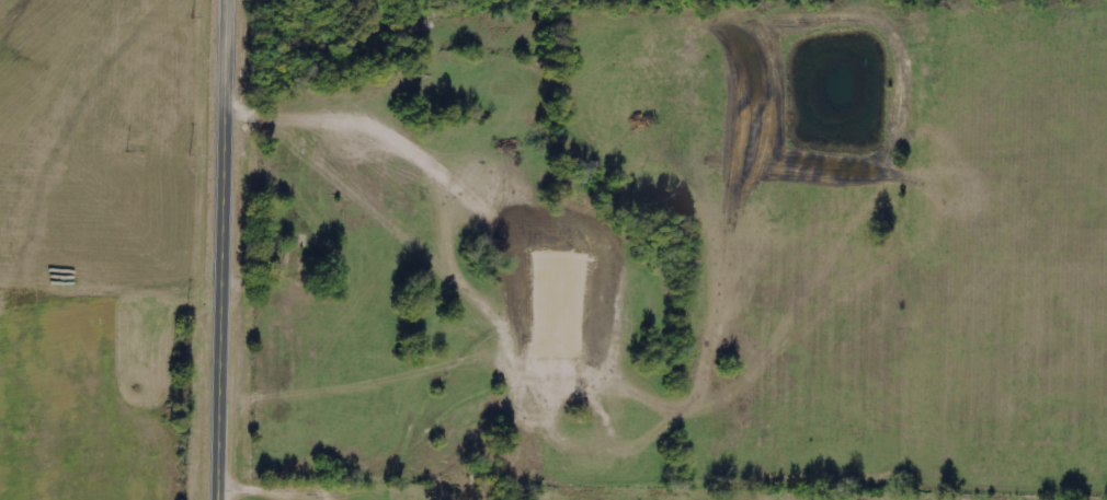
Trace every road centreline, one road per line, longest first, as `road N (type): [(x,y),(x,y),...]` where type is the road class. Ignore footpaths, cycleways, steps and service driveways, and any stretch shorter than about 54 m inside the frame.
road 1 (secondary): [(225,499),(234,0)]

